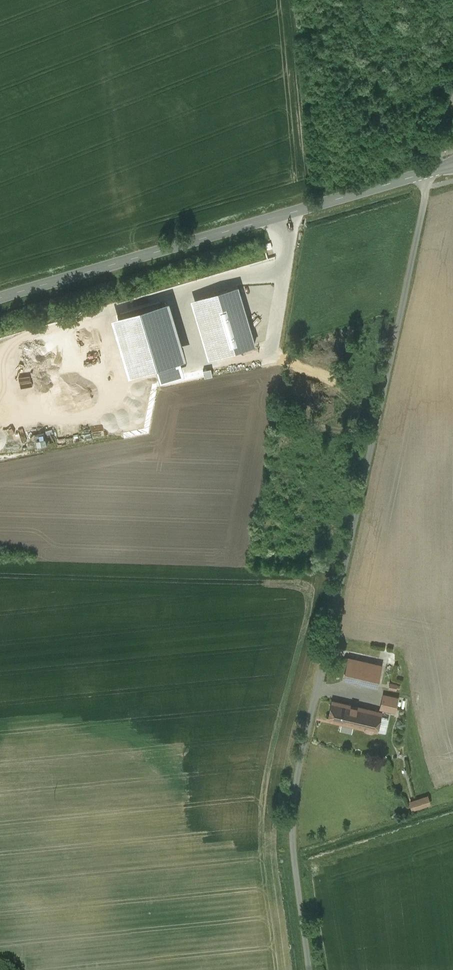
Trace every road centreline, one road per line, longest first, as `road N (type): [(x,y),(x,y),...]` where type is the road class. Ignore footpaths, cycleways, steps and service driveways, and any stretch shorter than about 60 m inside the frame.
road 1 (unclassified): [(312,969),(294,817),(299,776),(431,171)]
road 2 (tertiary): [(0,298),(431,171)]

